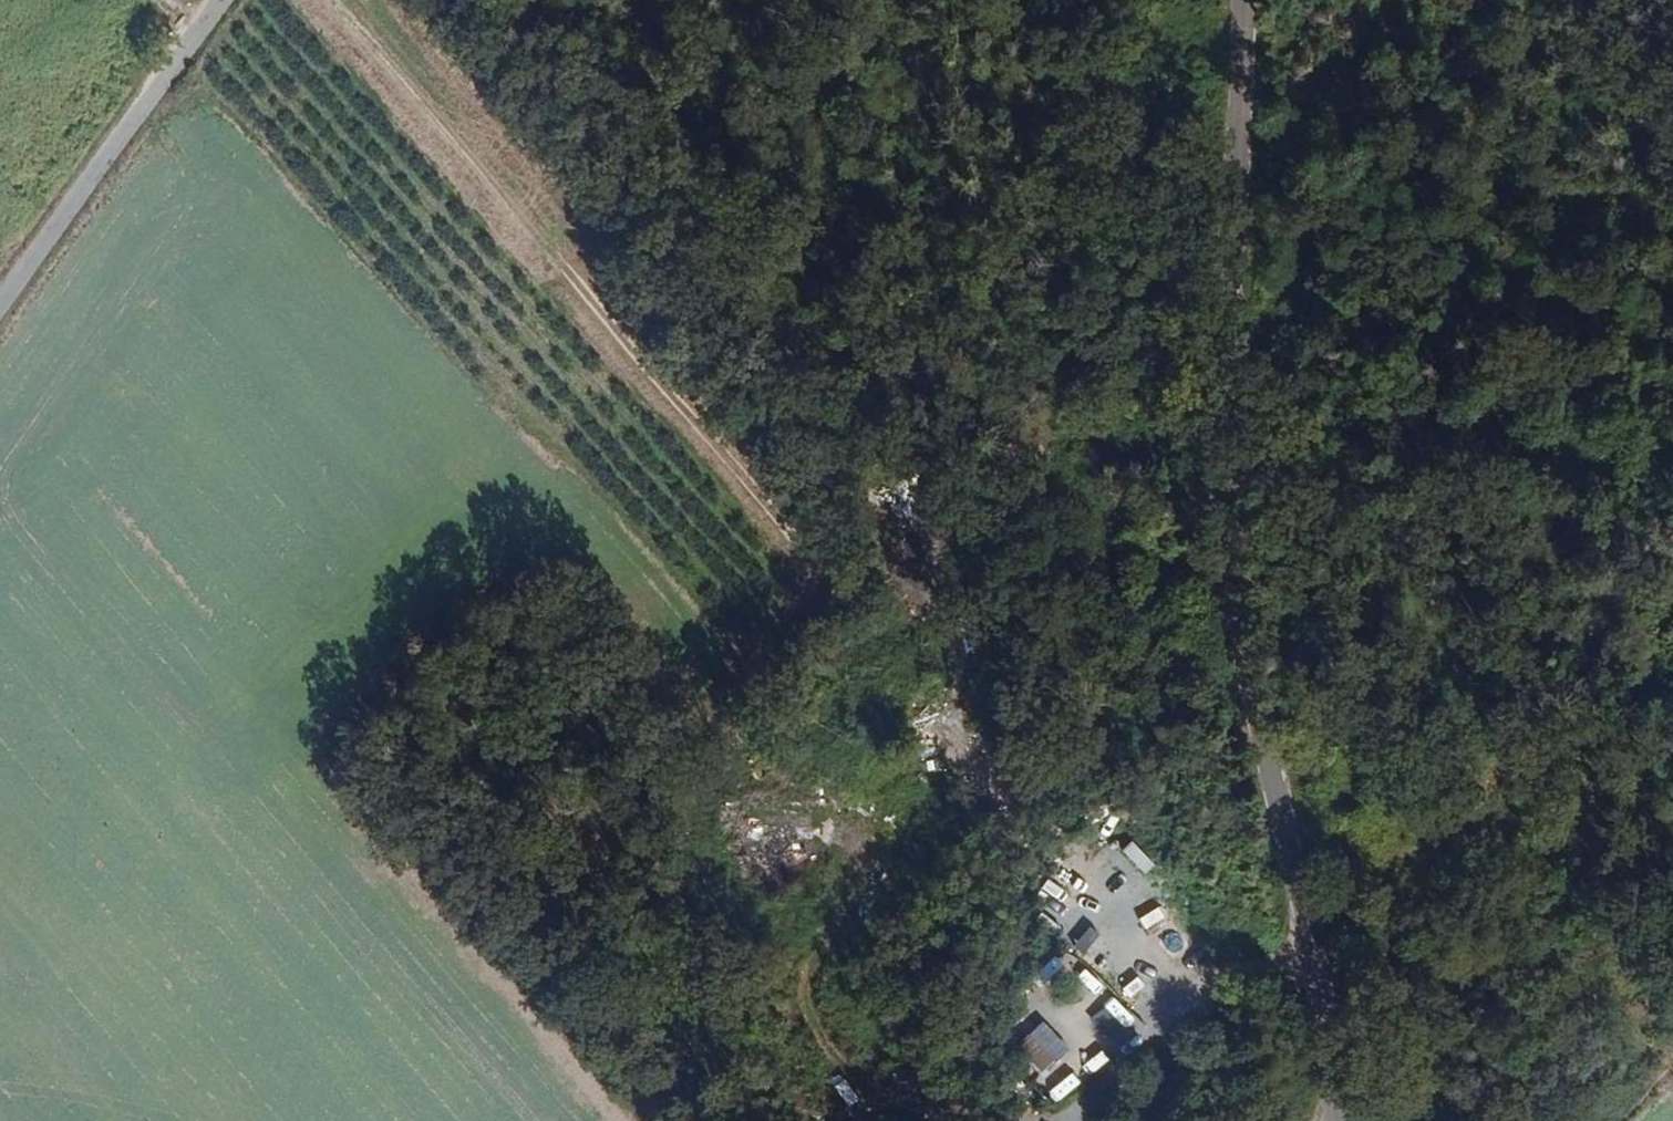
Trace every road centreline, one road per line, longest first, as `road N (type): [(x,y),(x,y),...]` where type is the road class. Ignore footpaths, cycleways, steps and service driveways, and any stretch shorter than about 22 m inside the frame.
road 1 (unclassified): [(1245,0),(1245,88),(1207,419),(1212,537),(1336,1120)]
road 2 (unclassified): [(228,0),(0,309)]

